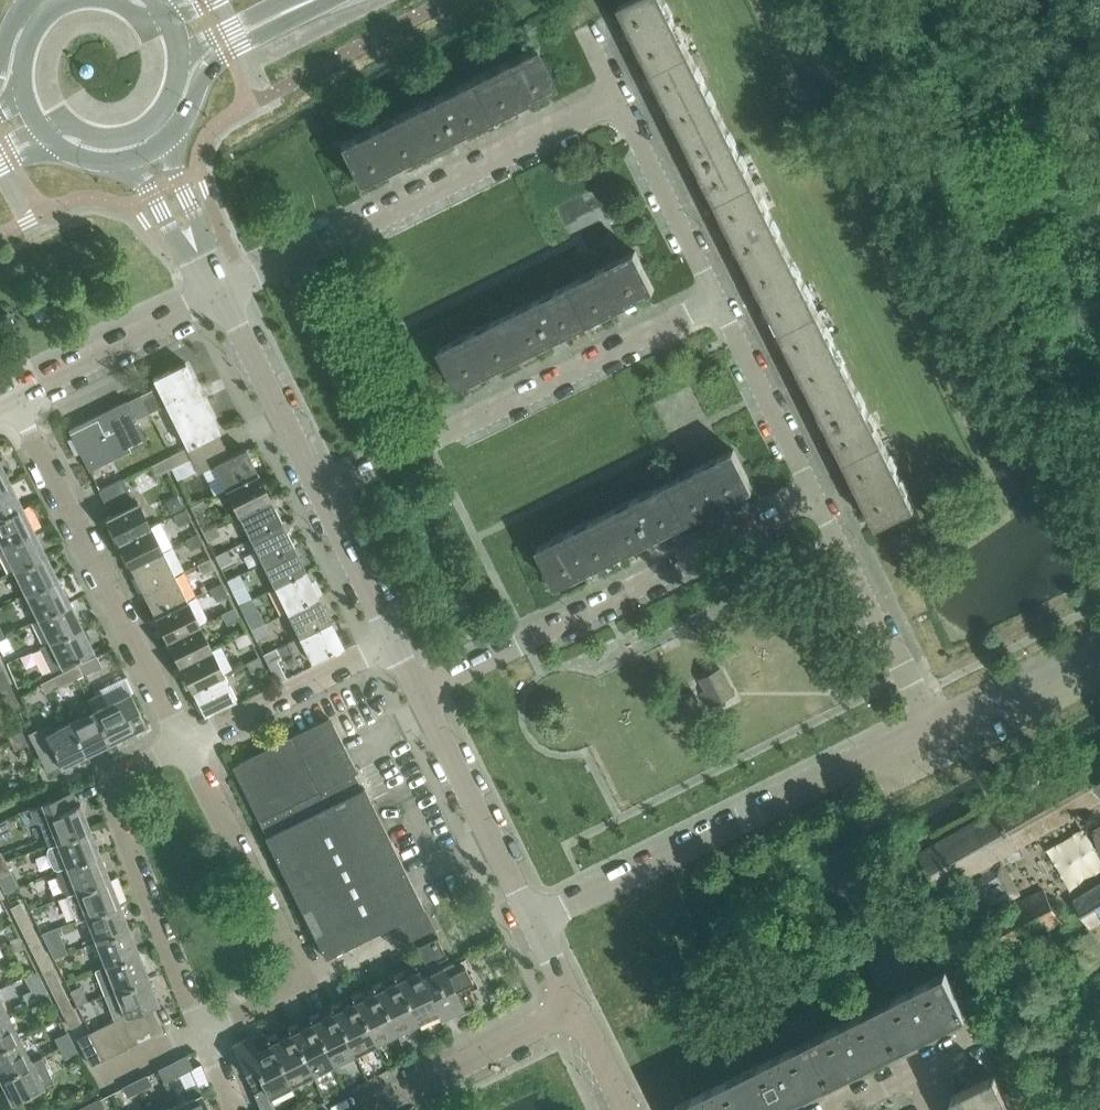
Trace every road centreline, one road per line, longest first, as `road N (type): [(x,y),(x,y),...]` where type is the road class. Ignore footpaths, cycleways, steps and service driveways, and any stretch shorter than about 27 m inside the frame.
road 1 (residential): [(533,924),(933,730)]
road 2 (residential): [(417,691),(815,499)]
road 3 (residential): [(219,293),(619,106)]
road 4 (residential): [(320,493),(716,302)]
road 5 (residential): [(203,1039),(311,989),(185,745)]
road 6 (residential): [(185,745),(14,398)]
road 7 (residential): [(198,1028),(105,787),(185,745)]
road 8 (residential): [(533,924),(417,691)]
road 9 (residential): [(933,730),(815,499)]
road 10 (residential): [(185,745),(392,641)]
road 11 (residential): [(14,398),(219,293)]
road 12 (residential): [(320,493),(219,293)]
road 13 (residential): [(374,1109),(574,1013)]
road 14 (residential): [(815,499),(716,302)]
road 15 (residential): [(716,302),(619,106)]
road 16 (secondary): [(166,142),(218,55),(321,0)]
road 17 (residential): [(933,730),(1099,645)]
road 18 (residential): [(392,641),(320,493)]
road 19 (secondary): [(179,64),(208,42),(299,0)]
road 20 (secondary): [(40,129),(65,120),(115,137),(162,114)]
road 21 (residential): [(115,163),(147,186),(200,257)]
road 22 (residential): [(200,257),(193,208),(166,142)]
road 23 (residential): [(933,1109),(916,1074),(842,1109)]

